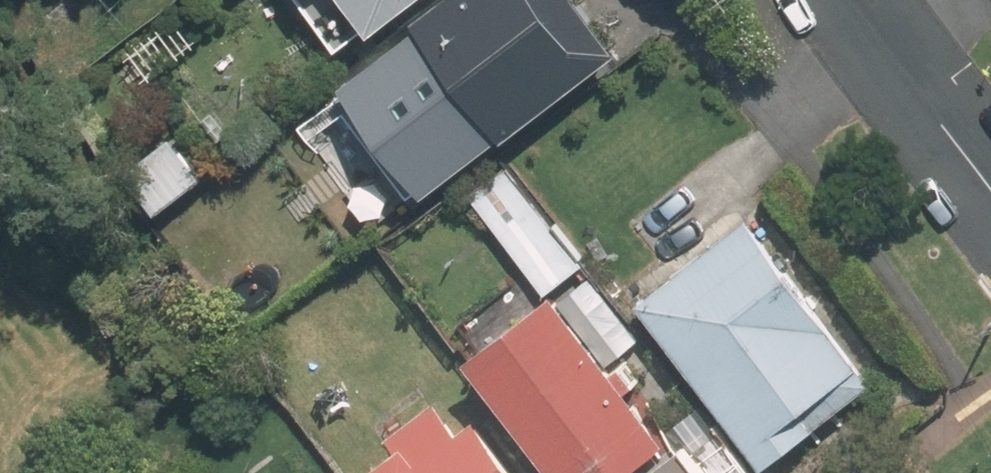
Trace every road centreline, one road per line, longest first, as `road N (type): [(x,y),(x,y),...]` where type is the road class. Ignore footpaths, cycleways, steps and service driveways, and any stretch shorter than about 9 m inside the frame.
road 1 (residential): [(848,0),(990,188)]

